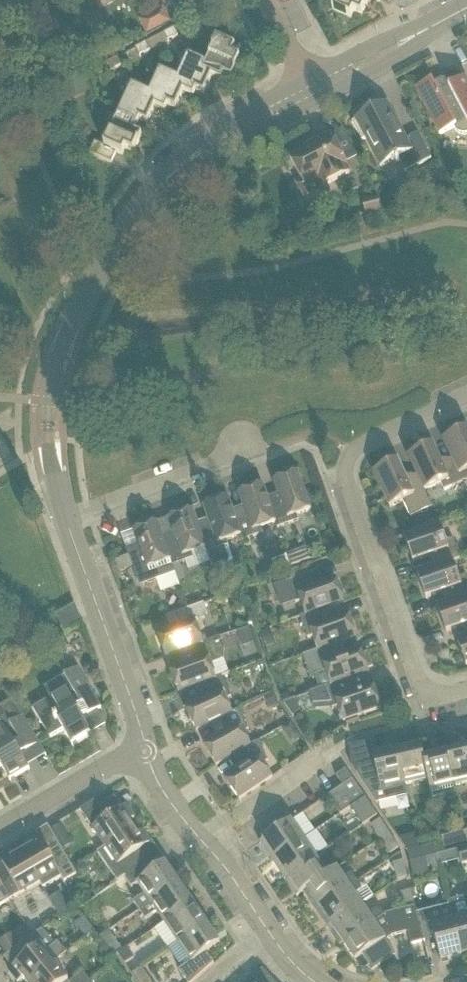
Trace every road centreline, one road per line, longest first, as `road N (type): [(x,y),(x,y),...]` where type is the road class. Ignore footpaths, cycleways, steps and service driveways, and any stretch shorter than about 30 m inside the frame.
road 1 (residential): [(466,690),(425,688),(351,484),(350,460),(466,394)]
road 2 (residential): [(53,378),(82,300),(159,184),(216,138),(312,88)]
road 3 (residential): [(137,749),(137,724),(65,517)]
road 4 (residential): [(65,517),(244,451)]
road 5 (residential): [(312,88),(466,5)]
road 6 (residential): [(0,831),(137,749)]
road 7 (residential): [(198,840),(323,757)]
road 8 (unclassified): [(65,517),(48,451),(53,378)]

